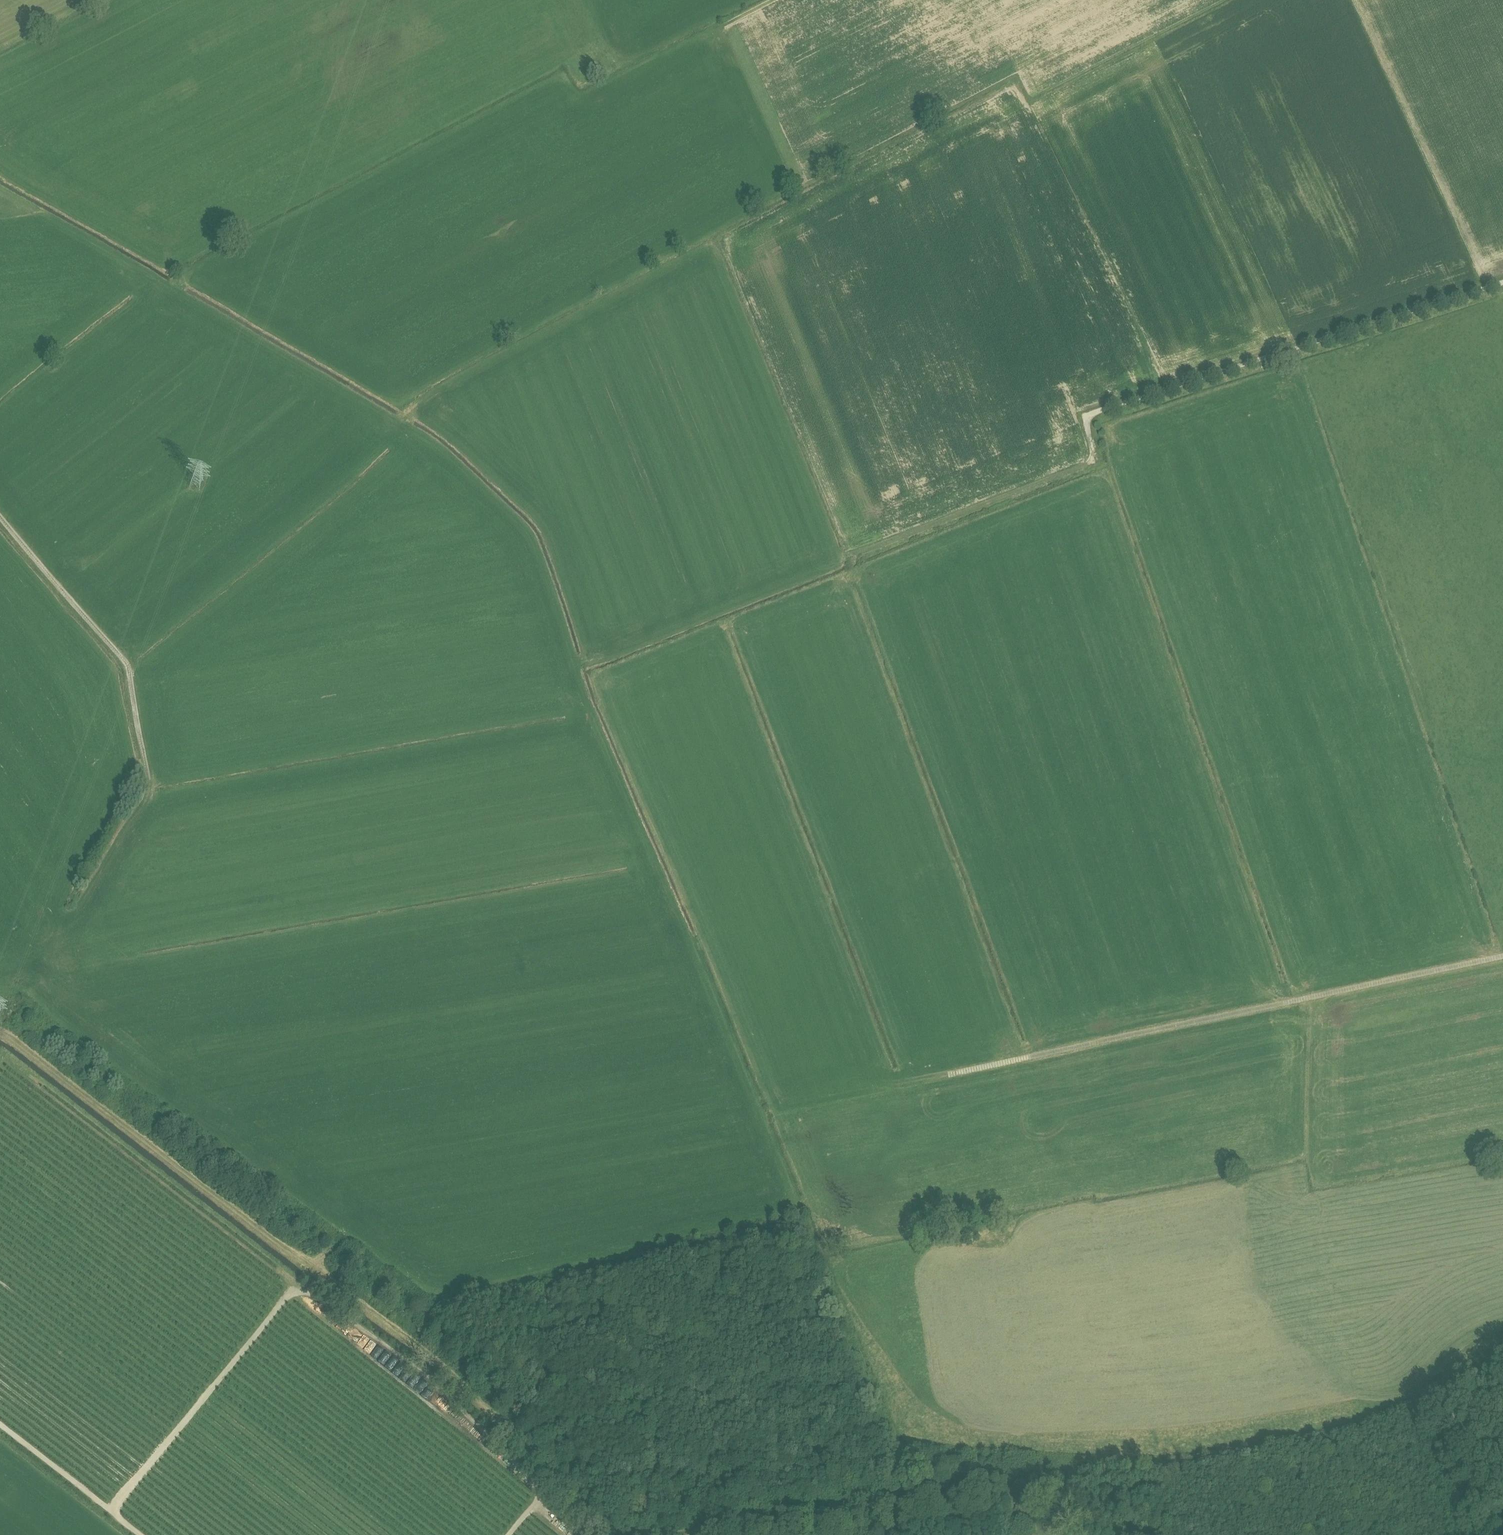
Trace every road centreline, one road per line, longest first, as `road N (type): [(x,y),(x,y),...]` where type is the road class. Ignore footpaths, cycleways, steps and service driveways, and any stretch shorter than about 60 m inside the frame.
road 1 (track): [(135,1534),(110,1507),(296,1290),(410,1364),(543,1493)]
road 2 (track): [(146,779),(129,671),(0,516)]
road 3 (track): [(846,577),(853,552),(1093,459)]
road 4 (track): [(0,1429),(109,1514)]

